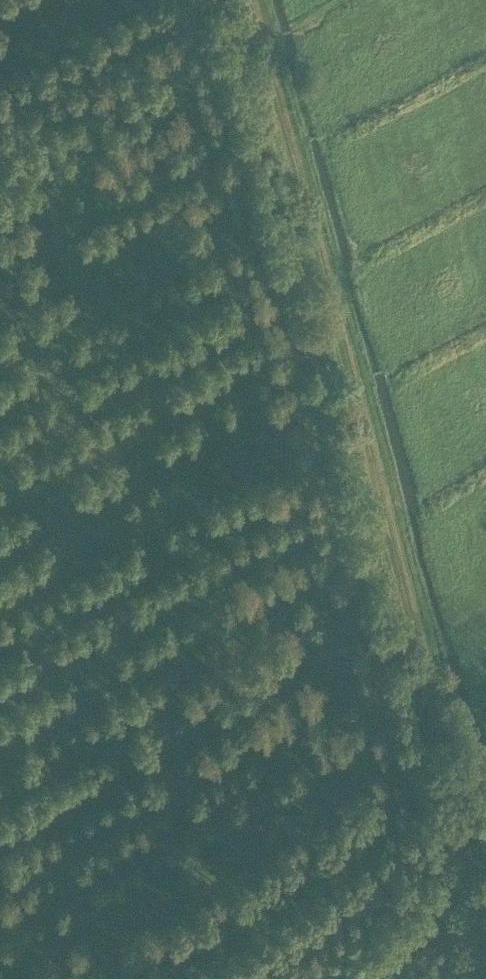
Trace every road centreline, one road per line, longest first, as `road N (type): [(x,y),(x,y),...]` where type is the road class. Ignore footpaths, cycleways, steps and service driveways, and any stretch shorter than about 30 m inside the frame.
road 1 (track): [(485,885),(252,0)]

